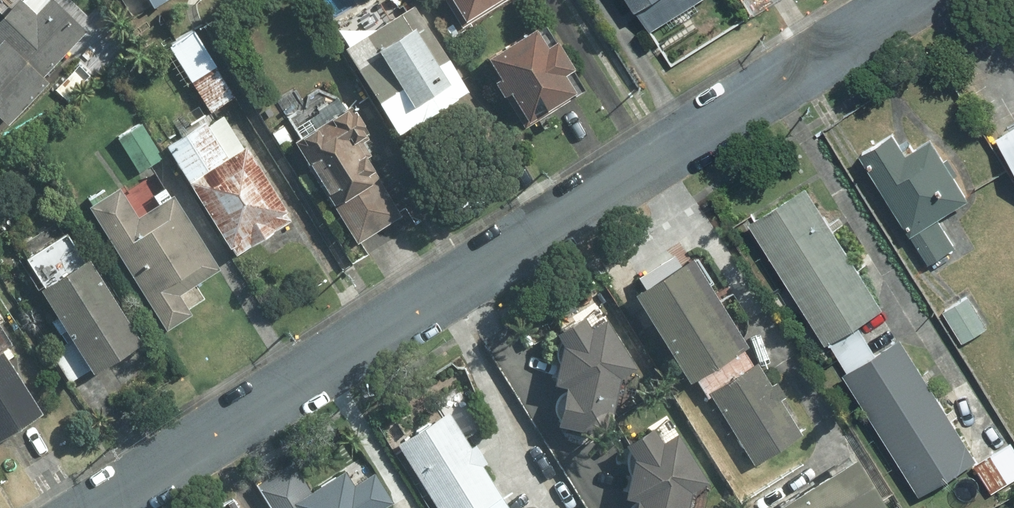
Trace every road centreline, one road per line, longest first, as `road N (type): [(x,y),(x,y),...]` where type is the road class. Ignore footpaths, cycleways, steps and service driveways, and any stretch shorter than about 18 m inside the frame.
road 1 (residential): [(910,0),(95,507)]

